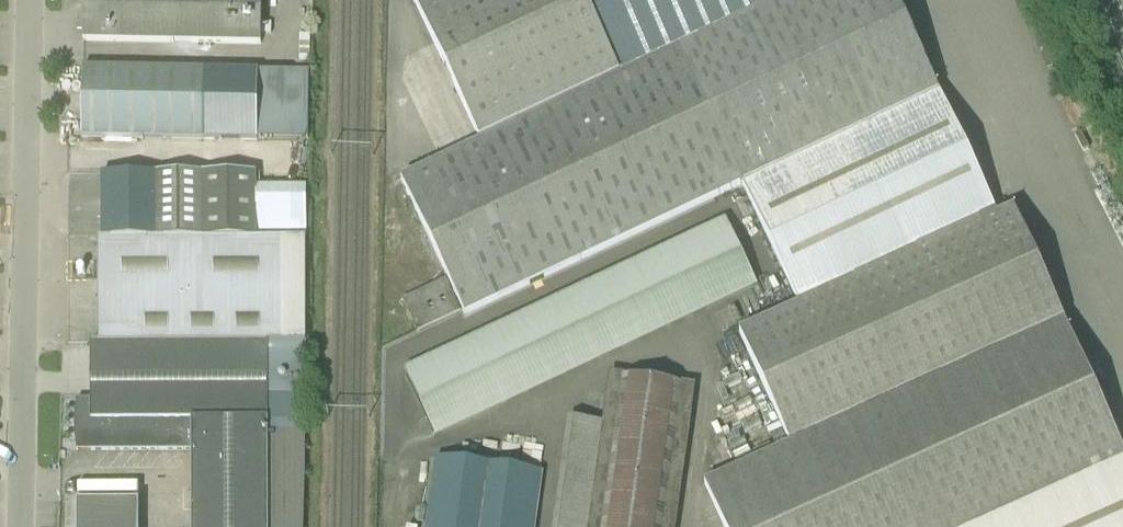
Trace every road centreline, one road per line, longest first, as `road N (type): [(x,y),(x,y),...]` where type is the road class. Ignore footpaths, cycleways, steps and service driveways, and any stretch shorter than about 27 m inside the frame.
road 1 (unclassified): [(23,526),(31,0)]

